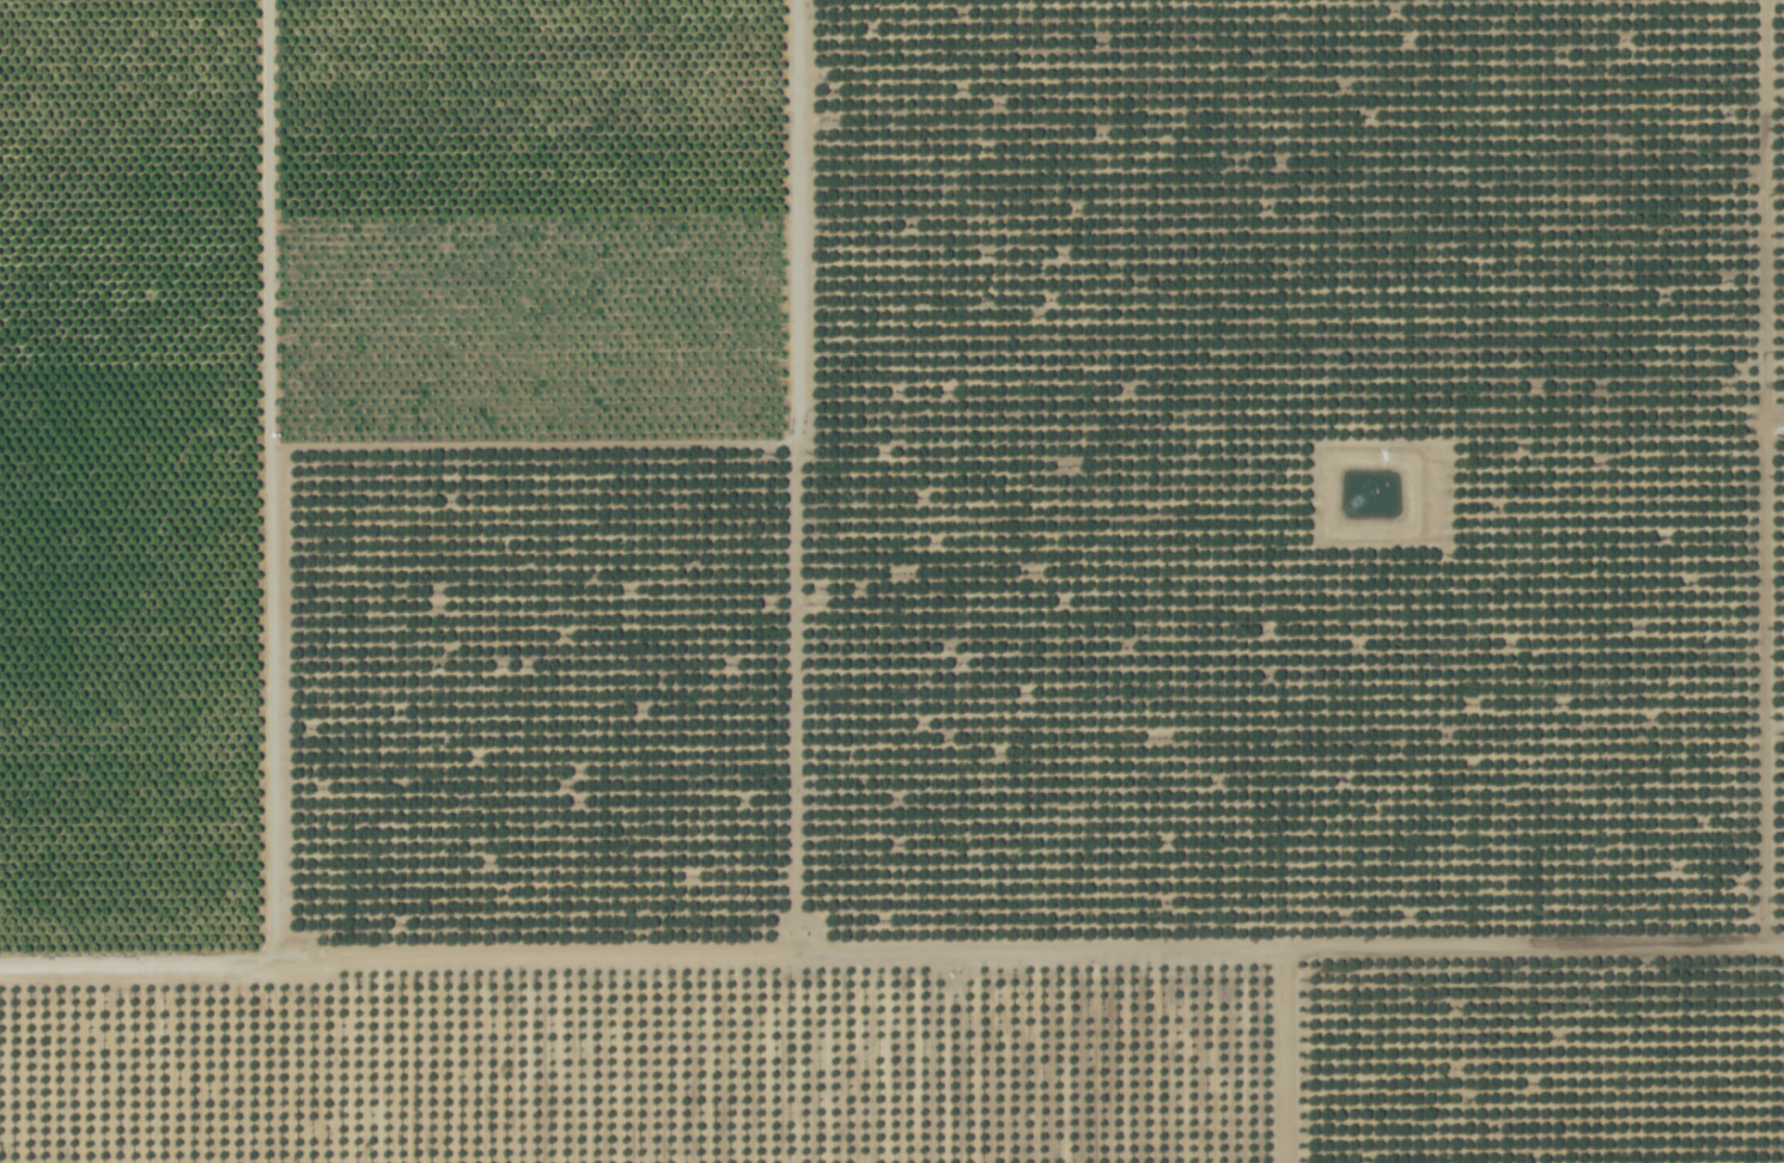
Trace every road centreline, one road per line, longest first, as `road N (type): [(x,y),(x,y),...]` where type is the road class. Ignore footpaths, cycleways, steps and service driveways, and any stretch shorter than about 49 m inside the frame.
road 1 (residential): [(0,970),(1296,961)]

